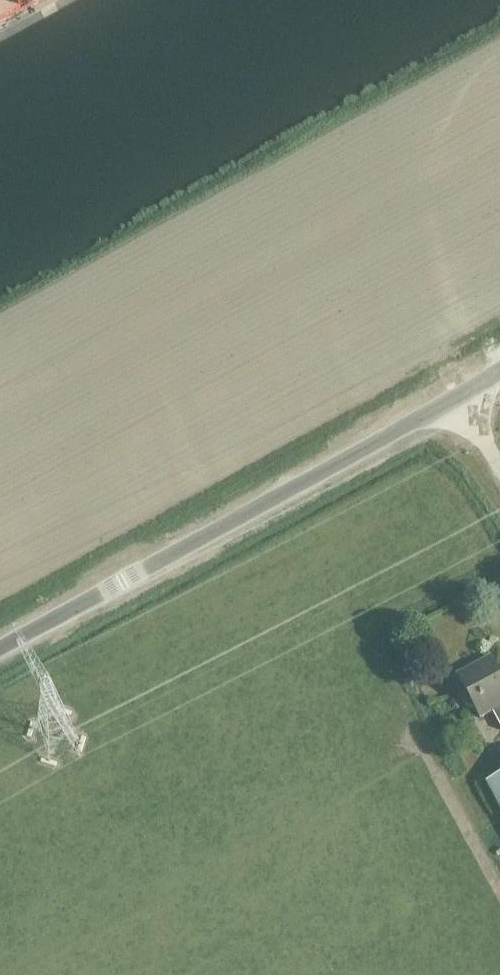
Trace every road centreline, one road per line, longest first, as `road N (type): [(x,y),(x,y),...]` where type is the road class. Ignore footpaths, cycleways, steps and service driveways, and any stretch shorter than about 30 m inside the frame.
road 1 (tertiary): [(0,648),(499,370)]

